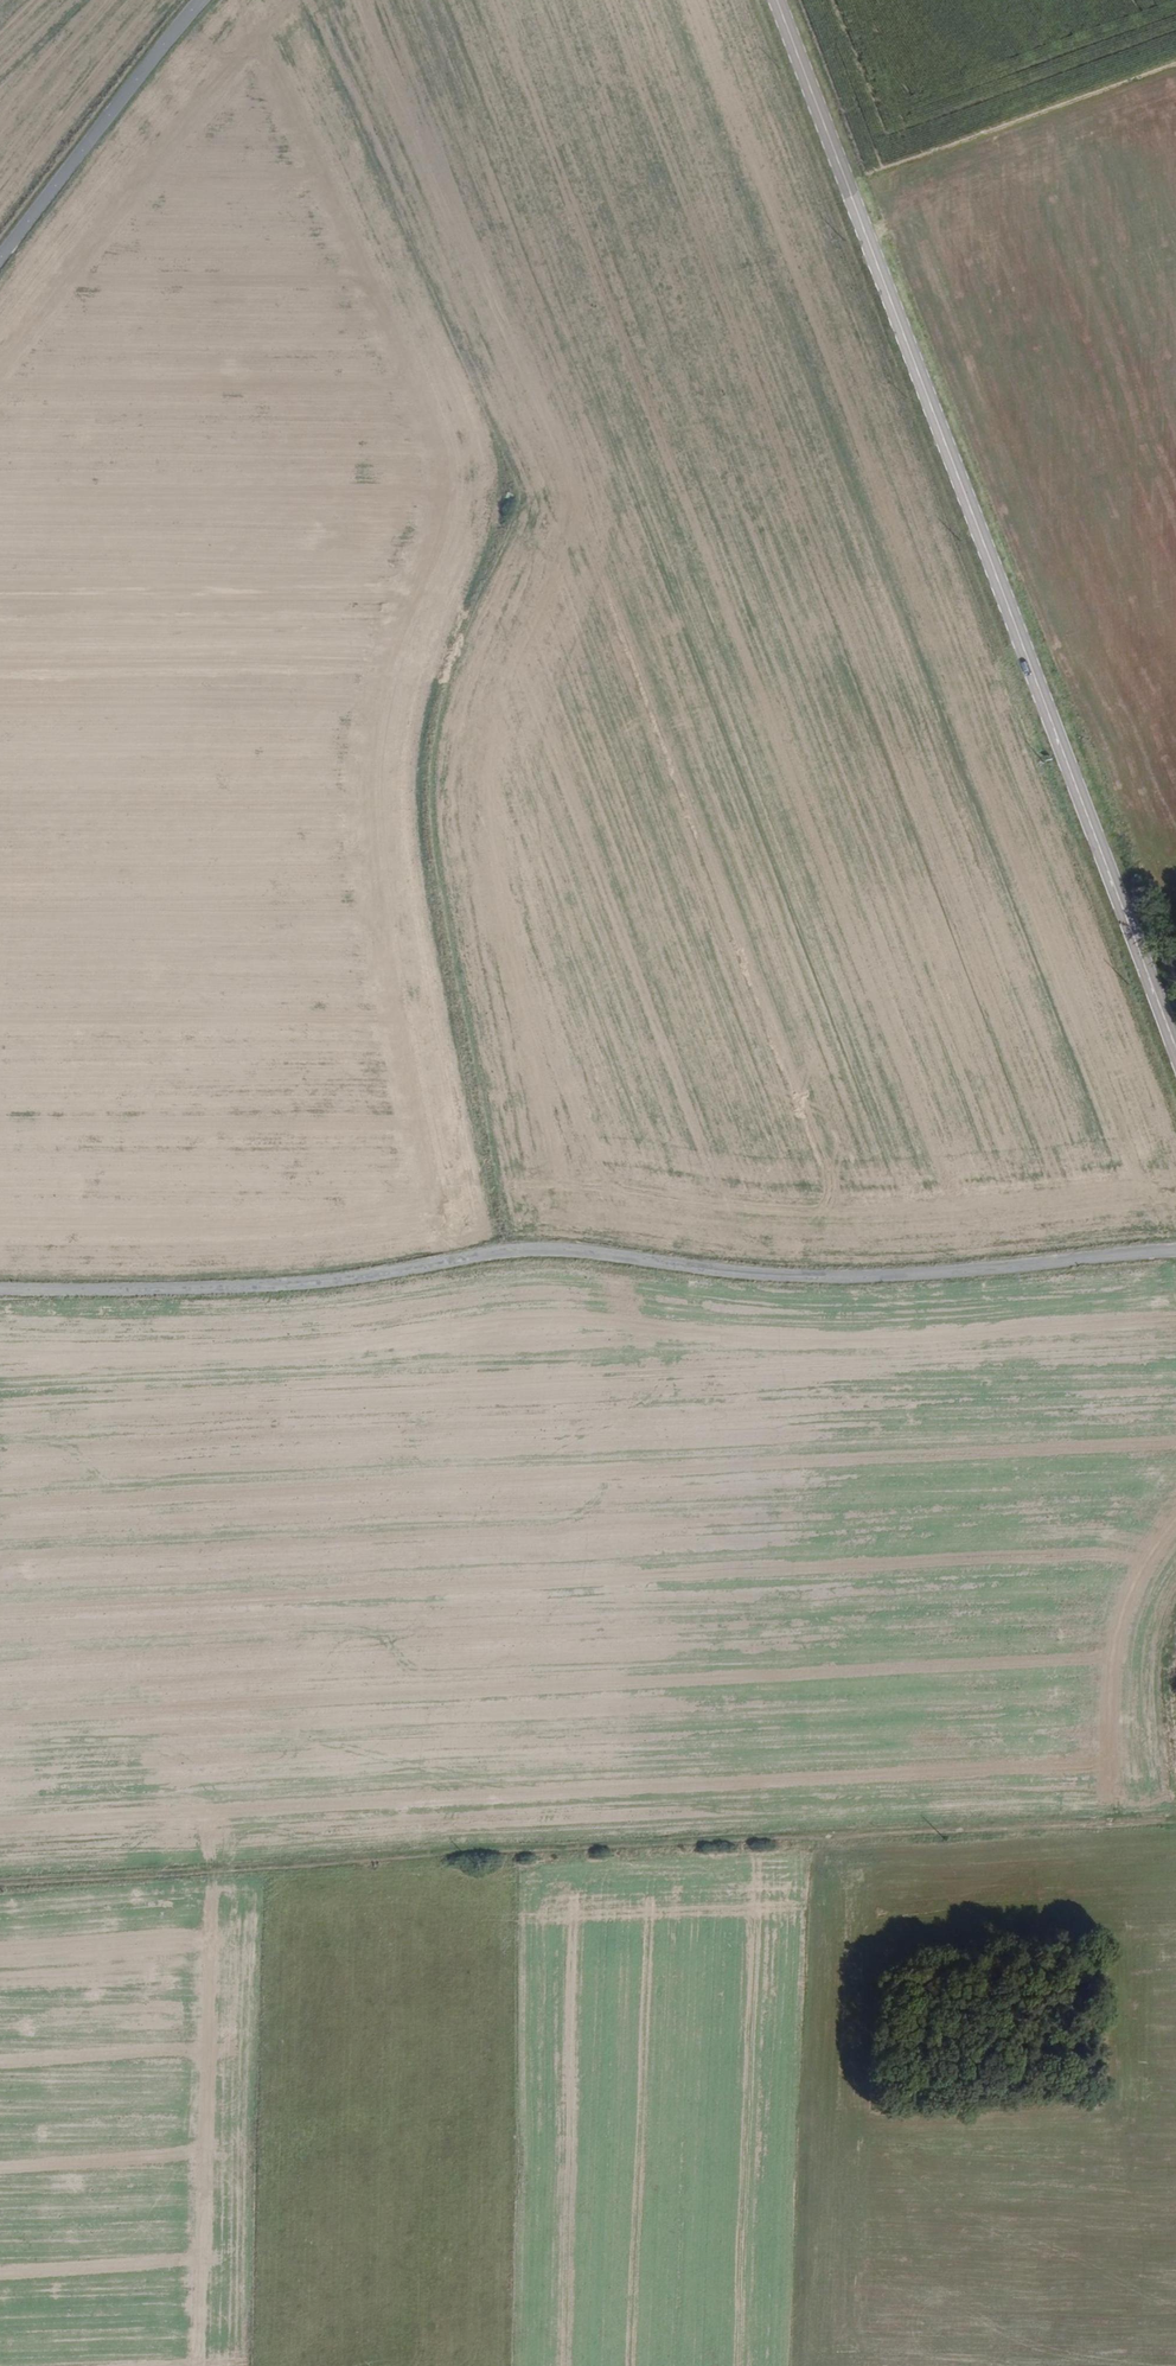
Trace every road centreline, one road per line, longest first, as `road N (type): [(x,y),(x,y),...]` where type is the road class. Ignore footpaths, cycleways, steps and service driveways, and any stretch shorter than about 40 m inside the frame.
road 1 (unclassified): [(1175,1250),(841,1277),(546,1249),(338,1280),(0,1289)]
road 2 (track): [(0,1883),(1175,1820)]
road 3 (primary): [(1175,1050),(777,0)]
road 4 (unclassified): [(0,260),(204,0)]

